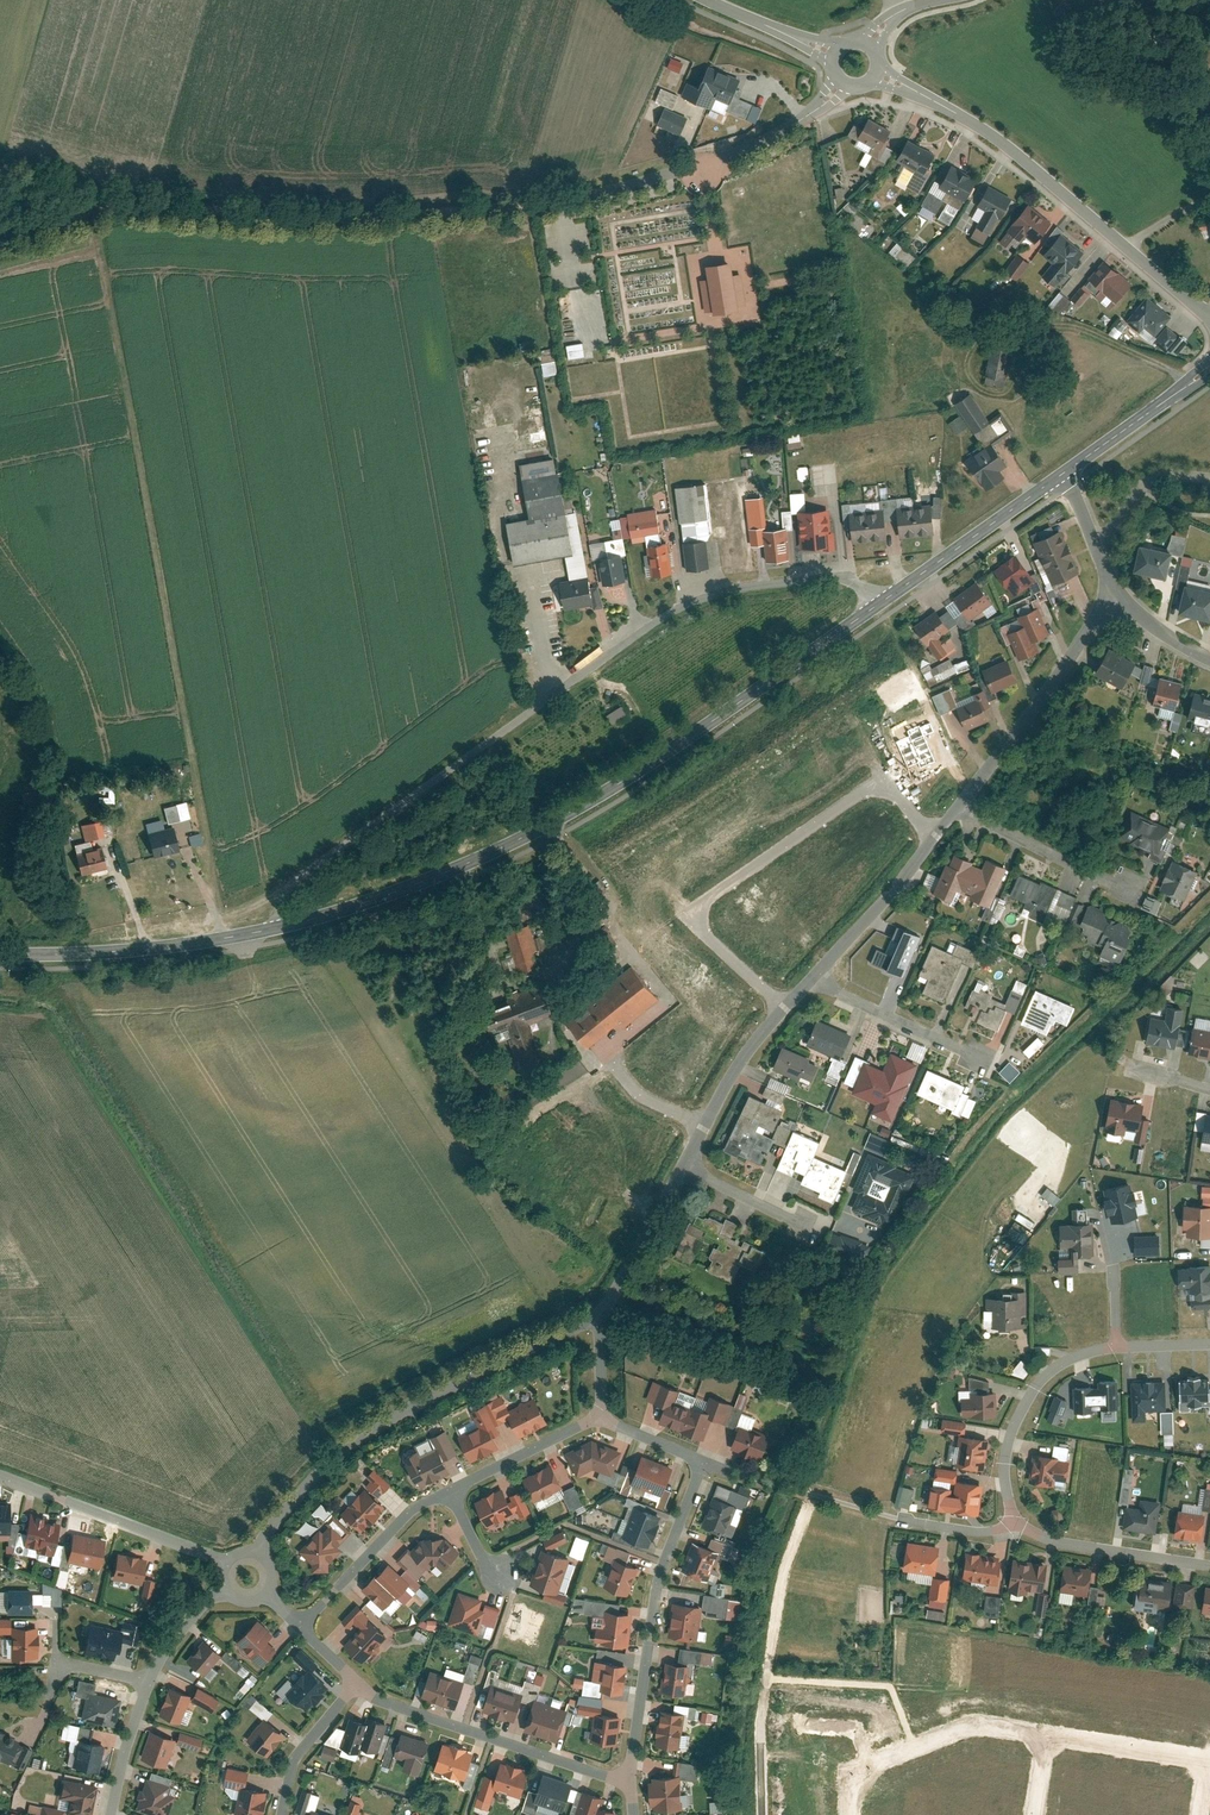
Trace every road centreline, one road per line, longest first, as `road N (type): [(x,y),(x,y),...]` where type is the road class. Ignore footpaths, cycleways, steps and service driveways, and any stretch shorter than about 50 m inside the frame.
road 1 (residential): [(275,927),(282,889),(661,606),(698,589),(789,573),(852,579),(877,603)]
road 2 (track): [(91,215),(223,911),(217,917)]
road 3 (tertiary): [(877,603),(566,813),(441,874),(275,927)]
road 4 (track): [(555,205),(318,221),(110,212),(0,241)]
road 5 (residential): [(781,1011),(703,935),(706,900),(874,786),(897,793),(932,841)]
road 6 (residential): [(255,1551),(307,1479),(353,1445),(600,1315)]
road 7 (unclassified): [(1209,315),(1009,149),(876,73)]
road 8 (residential): [(631,1782),(656,1592),(707,1461)]
road 9 (residential): [(1209,1345),(1087,1352),(1042,1378),(1003,1452),(1016,1522)]
road 10 (residential): [(842,85),(764,139),(704,168),(555,205)]
road 11 (residential): [(355,1681),(420,1714),(631,1782)]
road 12 (tertiary): [(275,927),(110,950),(0,952)]
road 13 (residential): [(961,805),(1070,660),(1110,581)]
road 14 (residential): [(851,1814),(850,1771),(982,1724),(1046,1733)]
road 15 (residential): [(0,1477),(225,1563)]
road 16 (tertiary): [(1064,474),(877,603)]
road 17 (residential): [(450,1489),(419,1504),(301,1625)]
road 18 (residential): [(1016,1522),(1072,1546),(1209,1565)]
road 19 (residential): [(813,977),(982,1060)]
road 20 (residential): [(686,1165),(781,1011)]
road 21 (residential): [(813,977),(932,841)]
road 22 (residential): [(961,805),(1123,885)]
road 23 (tertiary): [(1209,368),(1064,474)]
road 24 (residential): [(600,1315),(686,1165)]
road 25 (residential): [(602,1417),(450,1489)]
road 26 (residential): [(1046,1733),(1209,1758)]
road 27 (residential): [(355,1681),(296,1761),(282,1814)]
road 28 (unclassified): [(835,54),(706,0)]
road 29 (residential): [(147,1681),(112,1814)]
road 30 (residential): [(686,1165),(806,1221)]
road 31 (residential): [(1209,656),(1145,617),(1110,581)]
road 32 (residential): [(224,1586),(147,1681)]

